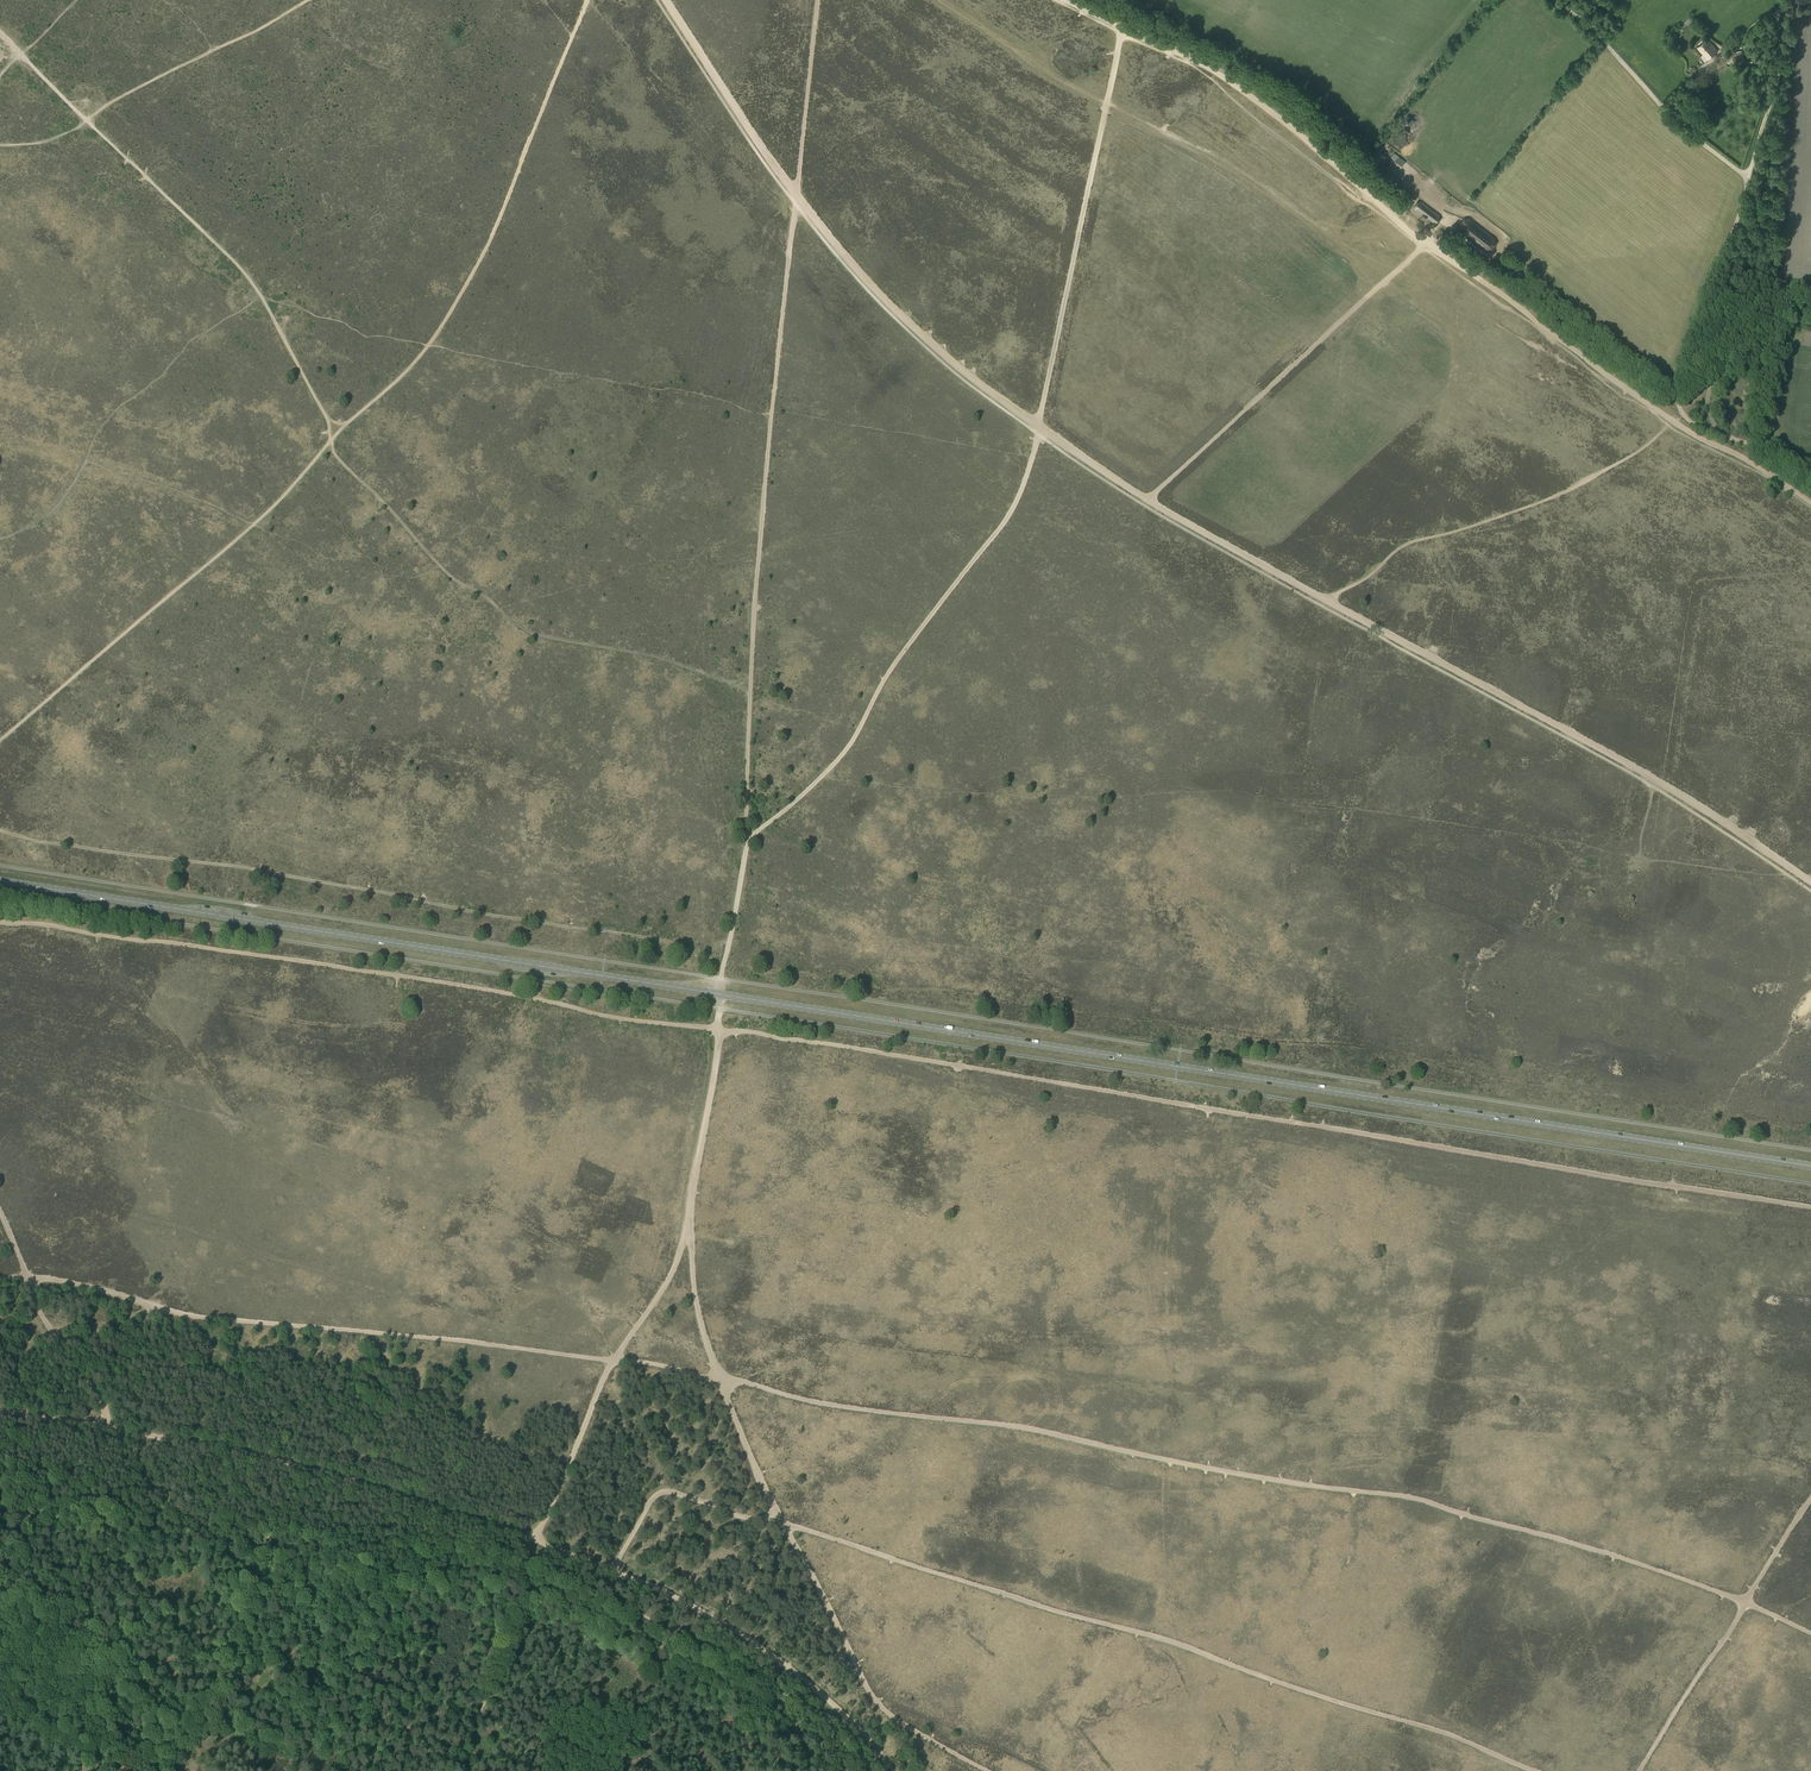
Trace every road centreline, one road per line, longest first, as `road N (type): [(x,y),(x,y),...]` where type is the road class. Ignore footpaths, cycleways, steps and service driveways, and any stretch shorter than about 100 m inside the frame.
road 1 (track): [(0,1277),(63,1281),(188,1316),(629,1359),(838,1407),(1014,1426),(1239,1474),(1407,1497),(1624,1559),(1810,1634)]
road 2 (track): [(1810,1129),(1505,1079),(1364,1046),(1281,1042),(756,970),(627,934),(0,831)]
road 3 (primary): [(1810,1166),(0,881)]
road 4 (track): [(1810,1207),(718,1029)]
road 5 (track): [(614,1571),(650,1502),(678,1495),(1169,1641),(1534,1770)]
road 6 (track): [(92,1425),(298,1466),(614,1571),(751,1638),(840,1708),(893,1770)]
road 7 (track): [(1147,500),(1638,770),(1810,883)]
road 8 (track): [(718,1029),(0,919)]
road 9 (track): [(689,1225),(709,1351),(762,1484),(865,1684),(890,1715),(986,1770)]
road 10 (track): [(796,196),(766,447),(750,691)]
road 11 (track): [(1034,450),(1007,518),(901,655),(848,747),(748,837)]
road 12 (track): [(796,196),(868,283),(942,353),(1147,500)]
road 13 (track): [(1682,413),(1673,391),(1748,191),(1778,78),(1780,14),(1810,1)]
road 14 (track): [(1034,450),(1120,27)]
road 15 (track): [(1326,601),(1407,543),(1556,496),(1632,455),(1667,425)]
road 16 (track): [(1147,500),(1424,242)]
road 17 (track): [(149,1534),(523,1584)]
road 18 (track): [(1120,27),(1221,75),(1424,242)]
road 19 (track): [(523,1584),(796,1726),(844,1770)]
road 20 (track): [(535,1540),(612,1360),(670,1279),(689,1225)]
road 21 (track): [(750,691),(748,837),(718,1029)]
road 22 (track): [(1639,1770),(1810,1497)]
road 23 (track): [(1424,242),(1673,420)]
road 24 (track): [(1554,0),(1679,122),(1750,178)]
road 25 (track): [(0,1212),(37,1311),(103,1402),(105,1413),(92,1425)]
road 26 (track): [(261,295),(86,121)]
road 27 (track): [(666,0),(796,196)]
road 28 (track): [(523,1584),(509,1654),(453,1770)]
road 29 (track): [(718,1029),(689,1225)]
road 30 (track): [(818,0),(796,196)]
road 31 (track): [(1801,876),(1638,859)]
road 32 (track): [(331,440),(329,421),(261,295)]
road 33 (track): [(1673,420),(1810,499)]
road 34 (track): [(149,1534),(0,1514)]
road 35 (track): [(1810,290),(1793,295),(1716,380)]
road 36 (track): [(86,121),(0,35)]

